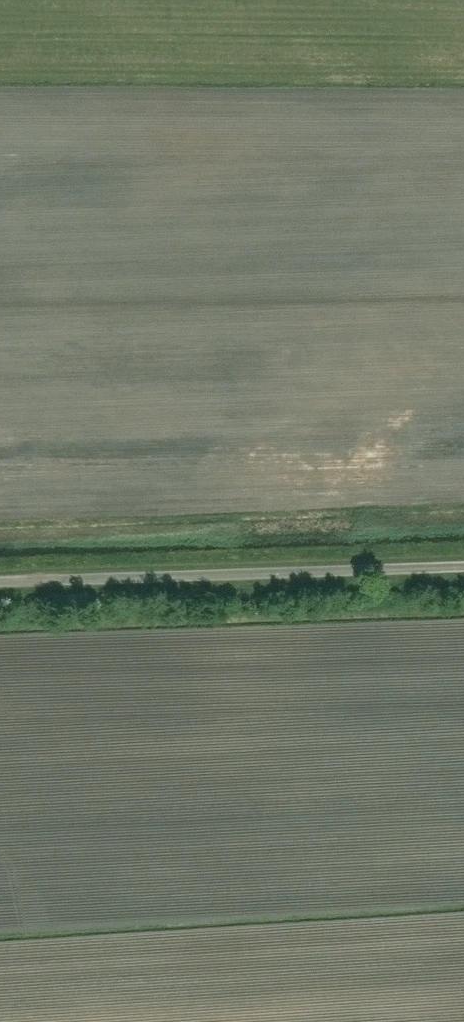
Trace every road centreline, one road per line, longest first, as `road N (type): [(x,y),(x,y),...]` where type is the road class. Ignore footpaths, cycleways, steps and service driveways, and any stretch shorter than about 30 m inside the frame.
road 1 (unclassified): [(0,583),(463,567)]

